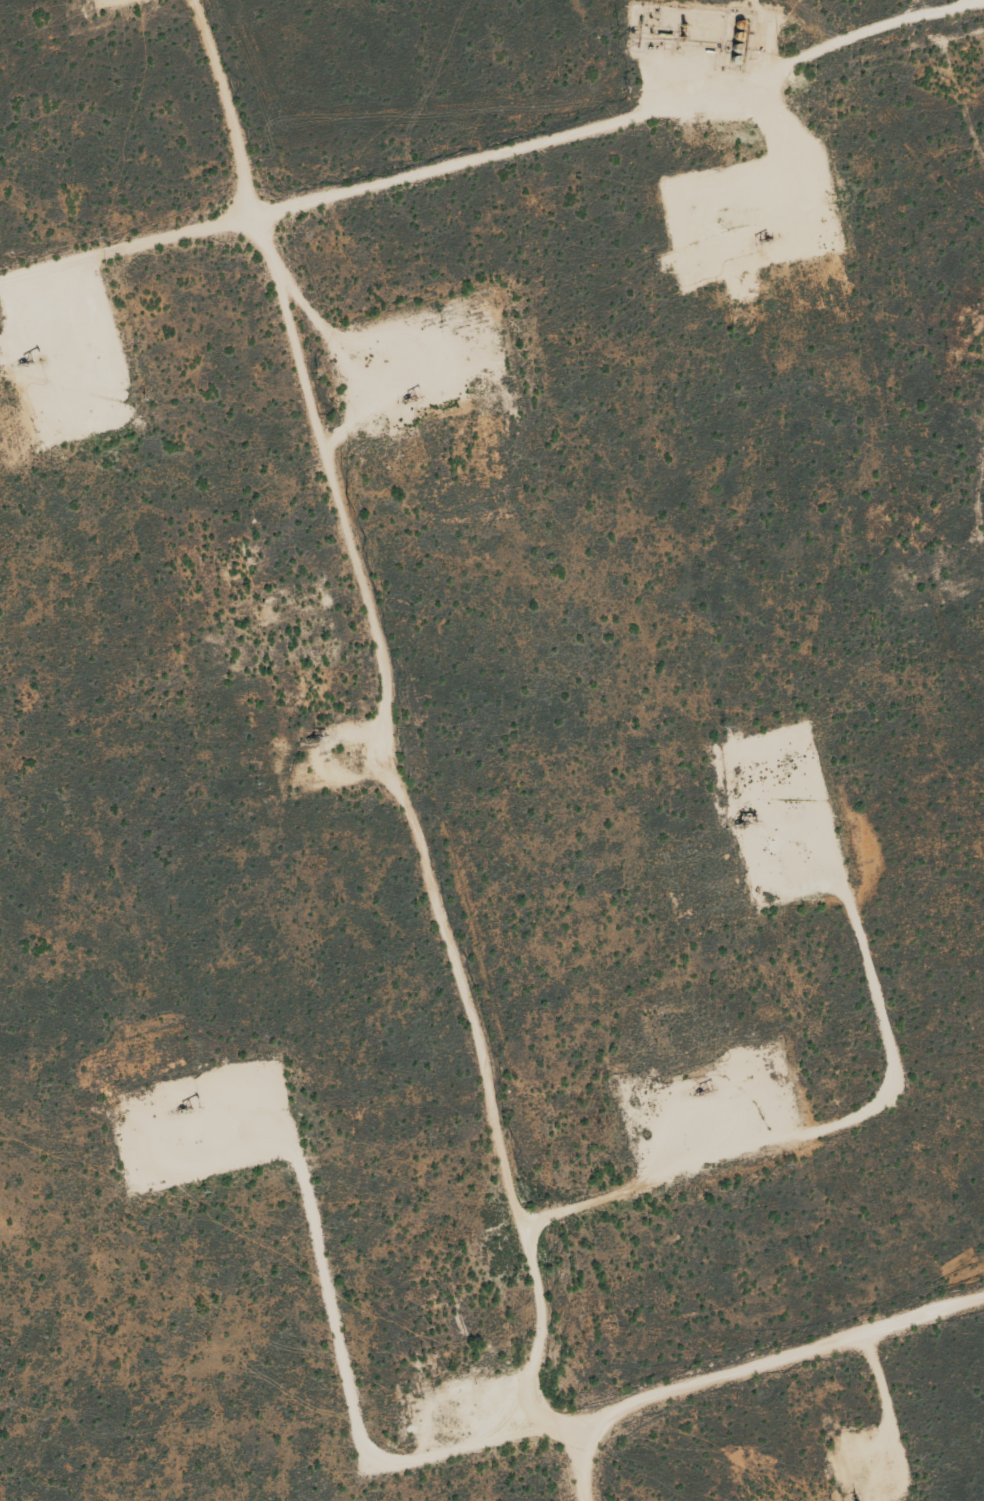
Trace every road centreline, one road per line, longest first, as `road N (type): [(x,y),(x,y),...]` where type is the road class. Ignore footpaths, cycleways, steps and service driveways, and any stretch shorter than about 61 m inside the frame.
road 1 (track): [(192,0),(391,655),(385,726),(406,822),(485,1060),(503,1169),(541,1264),(549,1325),(537,1373),(540,1401),(563,1426),(592,1500)]

